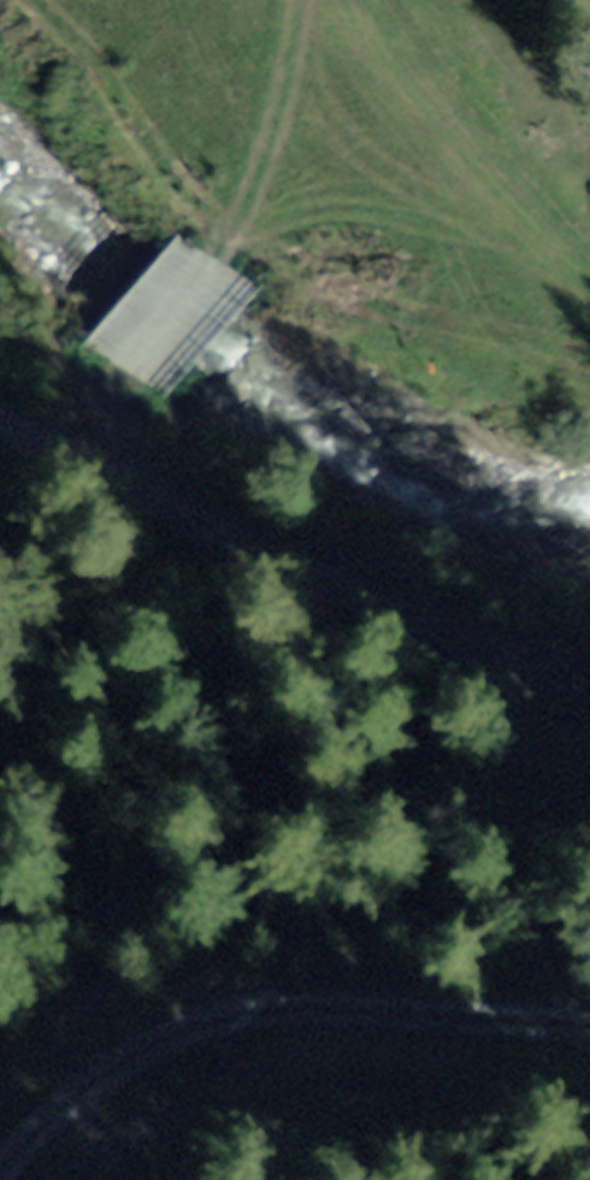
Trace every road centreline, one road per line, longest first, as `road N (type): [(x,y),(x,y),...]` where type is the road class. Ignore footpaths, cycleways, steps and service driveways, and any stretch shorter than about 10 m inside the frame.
road 1 (track): [(589,1001),(319,999),(173,1041),(90,1090),(0,1170)]
road 2 (track): [(307,0),(301,63),(224,252),(61,452)]
road 3 (track): [(174,518),(589,705)]
road 4 (track): [(61,452),(174,518)]

